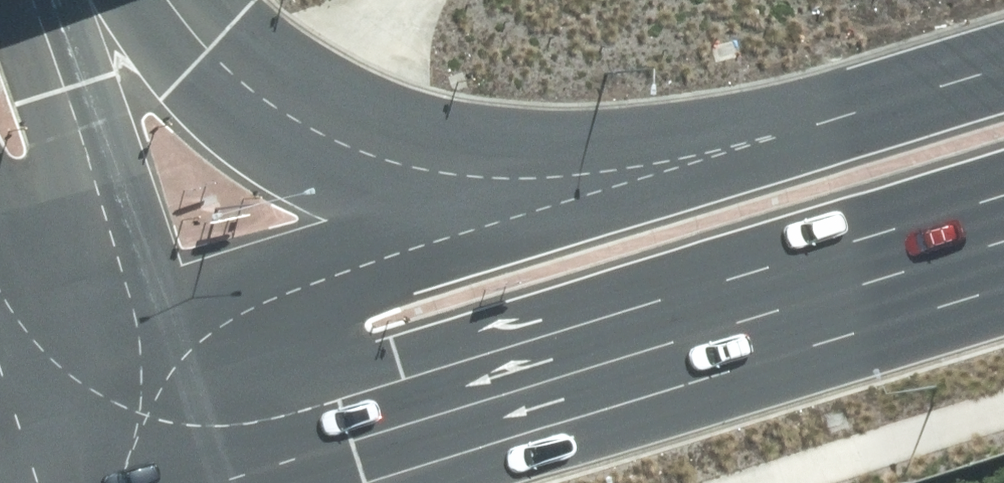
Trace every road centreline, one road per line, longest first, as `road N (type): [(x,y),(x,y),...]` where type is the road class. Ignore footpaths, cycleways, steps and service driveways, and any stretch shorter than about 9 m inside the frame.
road 1 (primary): [(1003,253),(287,482)]
road 2 (primary): [(127,0),(328,137),(452,181),(556,204)]
road 3 (primary): [(556,204),(1003,67)]
road 4 (primary): [(174,342),(556,204)]
road 5 (primary): [(59,0),(78,80),(174,342)]
road 6 (secondary): [(69,482),(0,292)]
road 7 (primary): [(118,482),(174,342)]
road 8 (primary): [(174,342),(222,482)]

